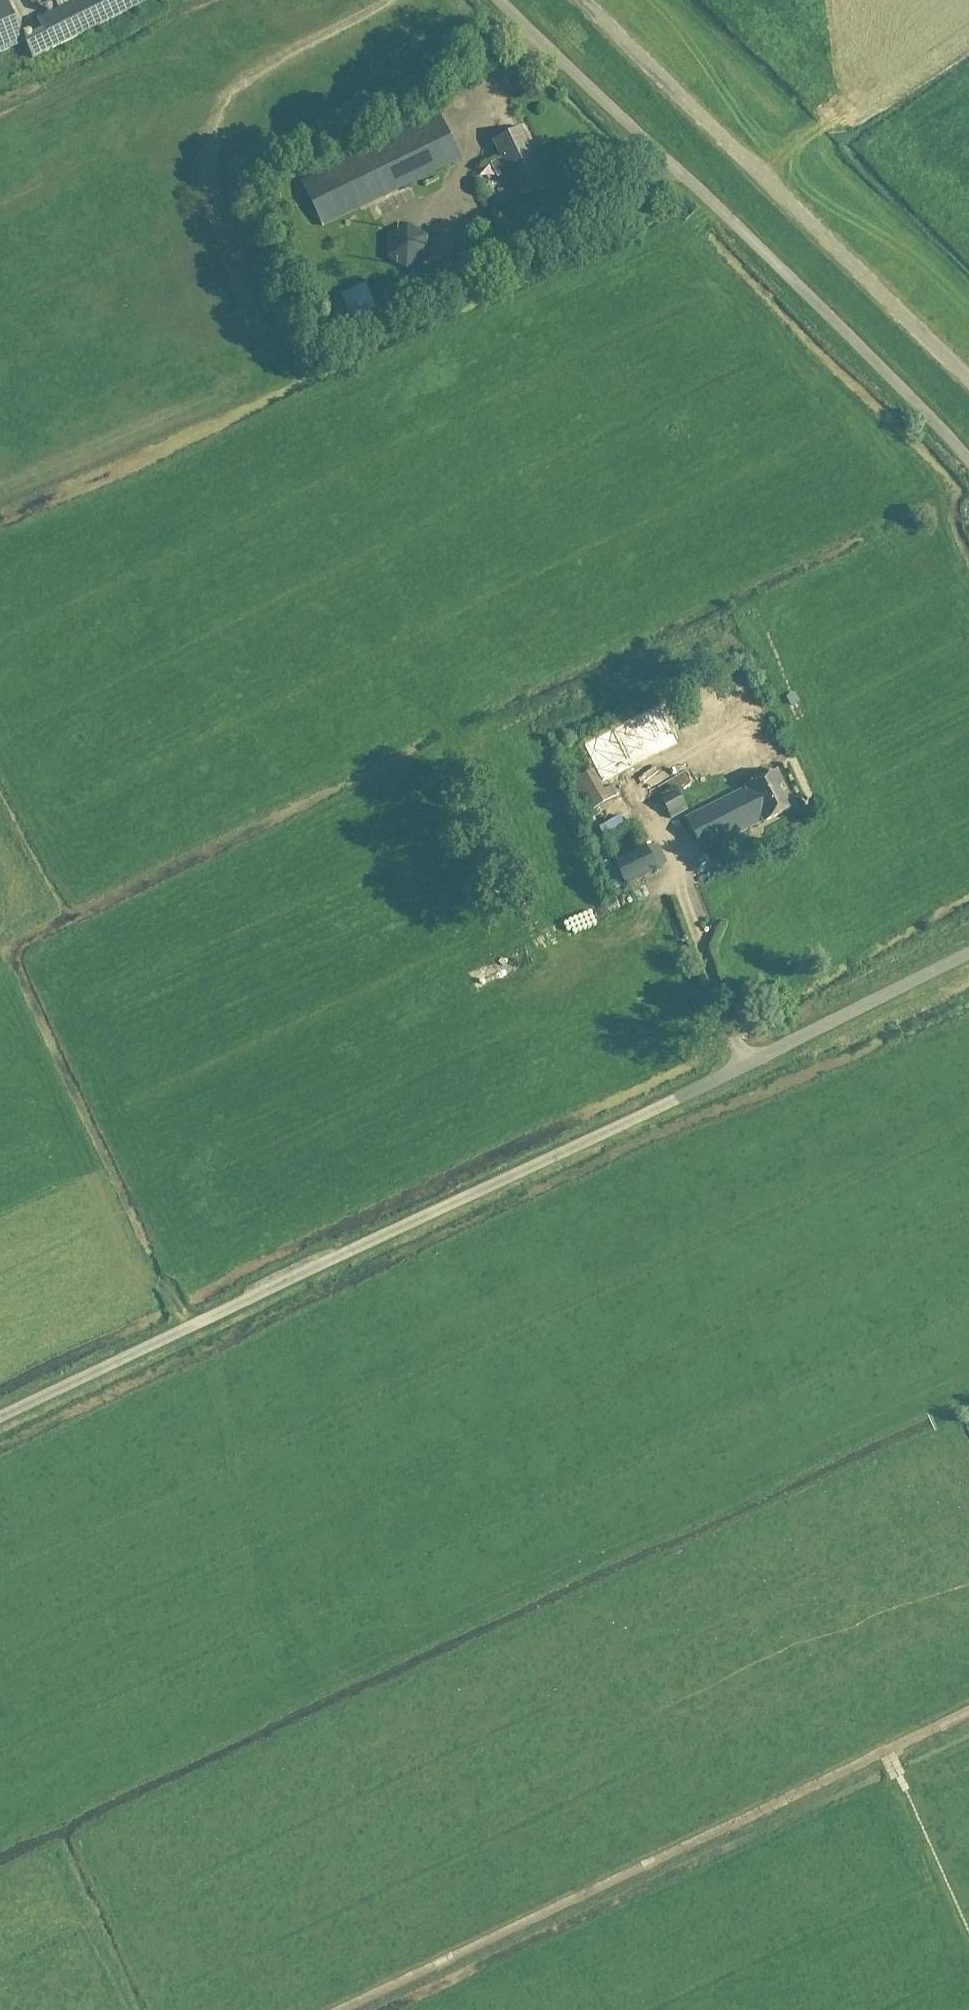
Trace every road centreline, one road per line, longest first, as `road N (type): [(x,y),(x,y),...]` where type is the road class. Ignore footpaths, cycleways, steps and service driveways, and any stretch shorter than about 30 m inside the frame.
road 1 (unclassified): [(0,1419),(968,954)]
road 2 (unclassified): [(498,0),(808,296),(968,463)]
road 3 (unclassified): [(968,382),(579,0)]

